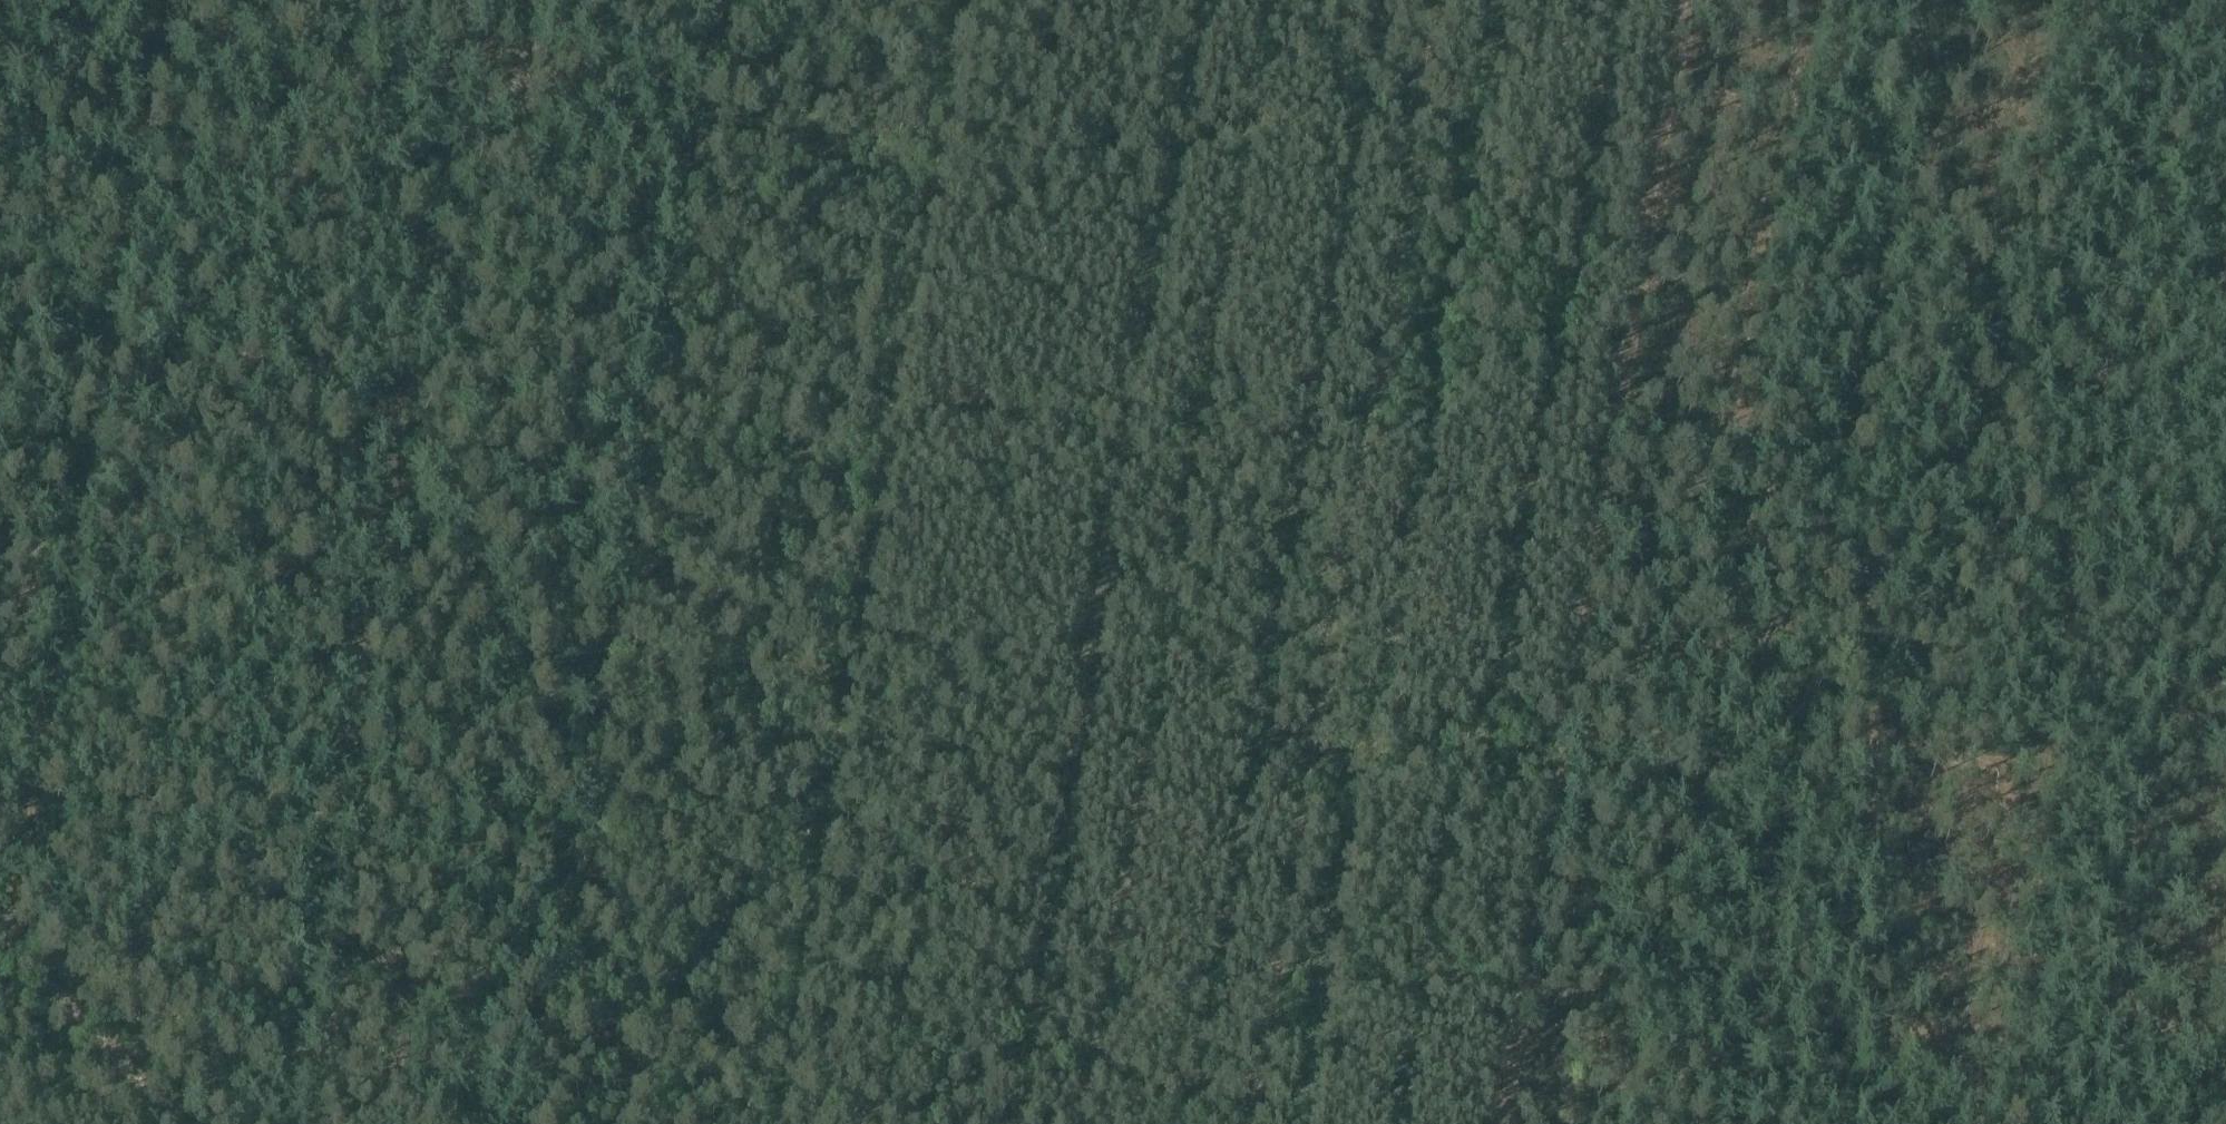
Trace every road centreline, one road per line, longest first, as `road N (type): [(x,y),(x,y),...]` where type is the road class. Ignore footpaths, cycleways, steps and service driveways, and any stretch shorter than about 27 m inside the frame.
road 1 (track): [(1909,0),(1733,1123)]
road 2 (track): [(183,1123),(0,927)]

